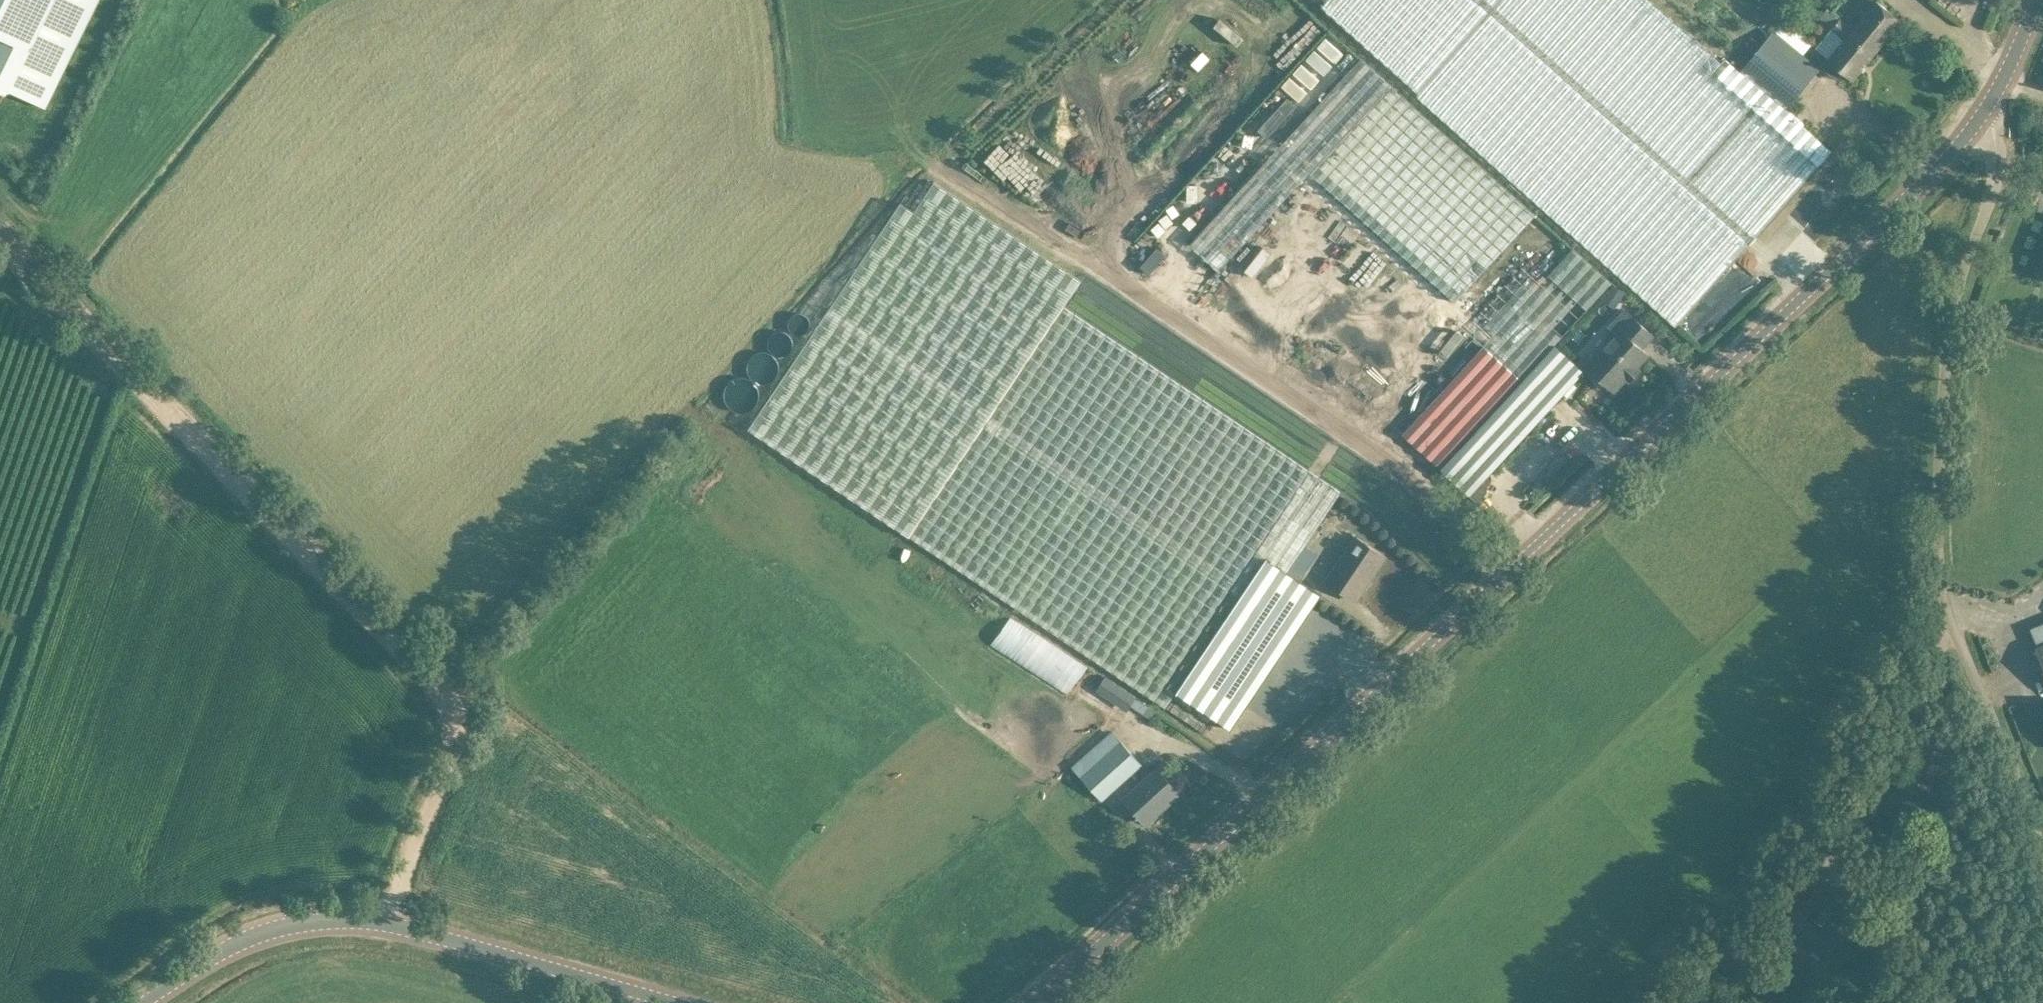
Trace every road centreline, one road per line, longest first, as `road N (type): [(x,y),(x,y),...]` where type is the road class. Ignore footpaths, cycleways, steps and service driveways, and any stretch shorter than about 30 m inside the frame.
road 1 (tertiary): [(1031,1002),(1082,966),(1959,144),(2000,93)]
road 2 (track): [(0,241),(442,688),(456,745),(389,922)]
road 3 (unclassified): [(2042,830),(1953,600),(1946,538),(1953,351),(1996,209),(2000,93)]
road 4 (tertiary): [(142,1002),(219,950),(310,917),(463,938),(697,1002)]

